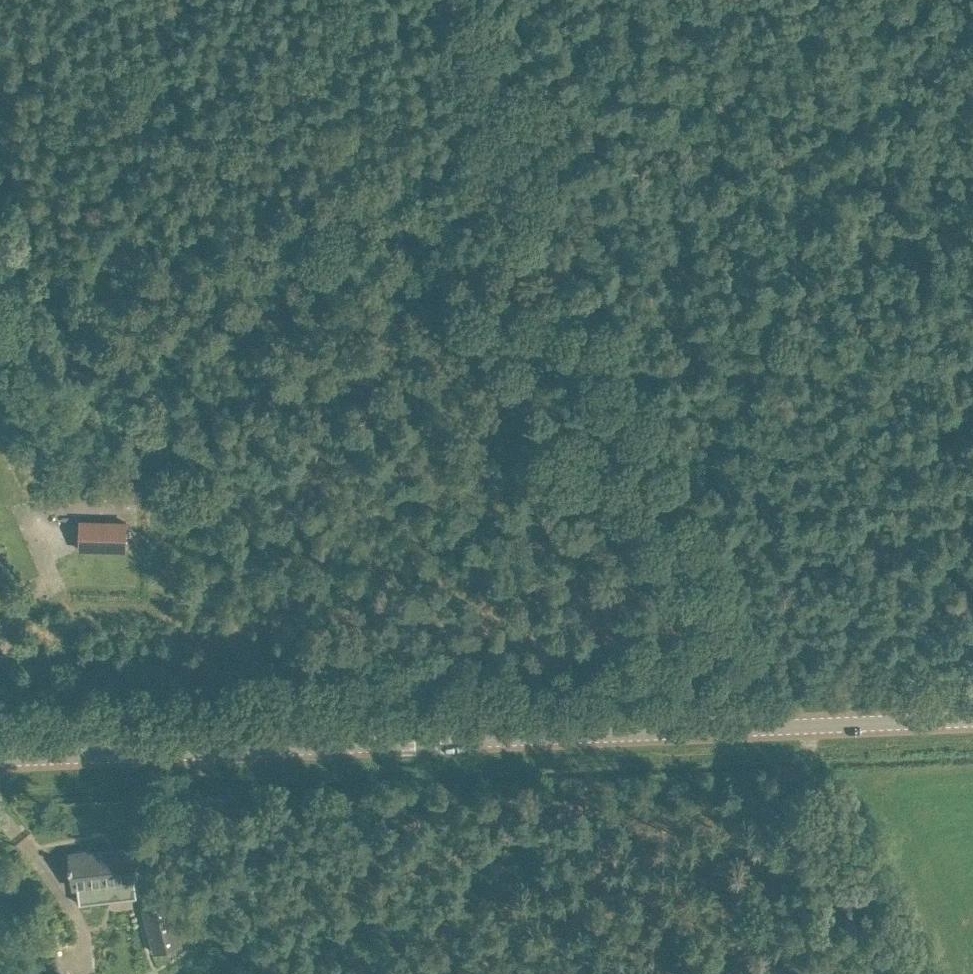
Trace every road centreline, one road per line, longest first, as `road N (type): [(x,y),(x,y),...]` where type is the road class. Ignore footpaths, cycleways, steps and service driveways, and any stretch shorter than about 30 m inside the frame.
road 1 (tertiary): [(0,759),(972,718)]

